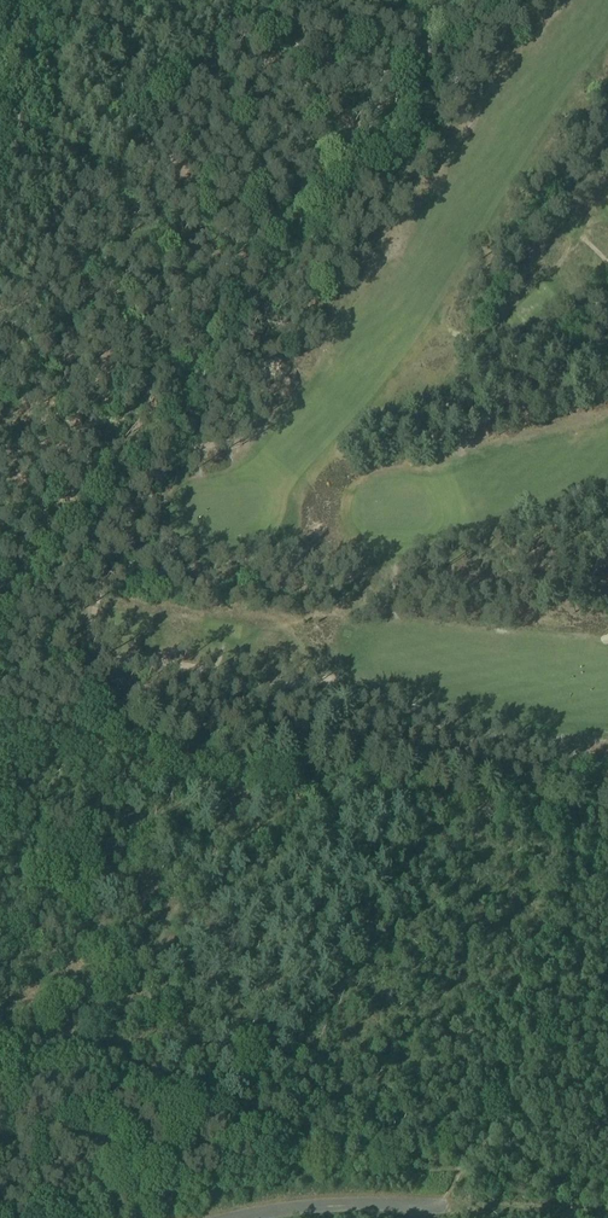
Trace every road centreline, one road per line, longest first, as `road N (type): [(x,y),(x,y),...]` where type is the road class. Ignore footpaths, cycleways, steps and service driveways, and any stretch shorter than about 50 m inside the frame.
road 1 (track): [(607,831),(339,780),(130,759),(0,731)]
road 2 (track): [(607,371),(483,372),(443,314)]
road 3 (track): [(468,340),(525,298),(607,211)]

